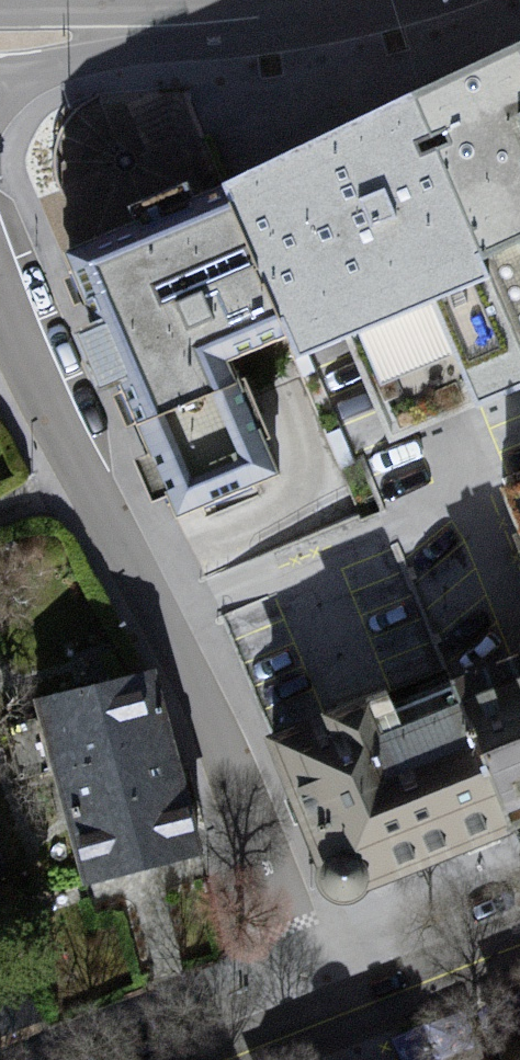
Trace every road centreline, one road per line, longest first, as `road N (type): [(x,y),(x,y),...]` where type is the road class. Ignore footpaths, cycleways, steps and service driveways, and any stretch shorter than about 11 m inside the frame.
road 1 (residential): [(326,1018),(175,648),(0,292)]
road 2 (secondary): [(100,29),(300,15),(361,0)]
road 3 (residential): [(326,1018),(519,942)]

